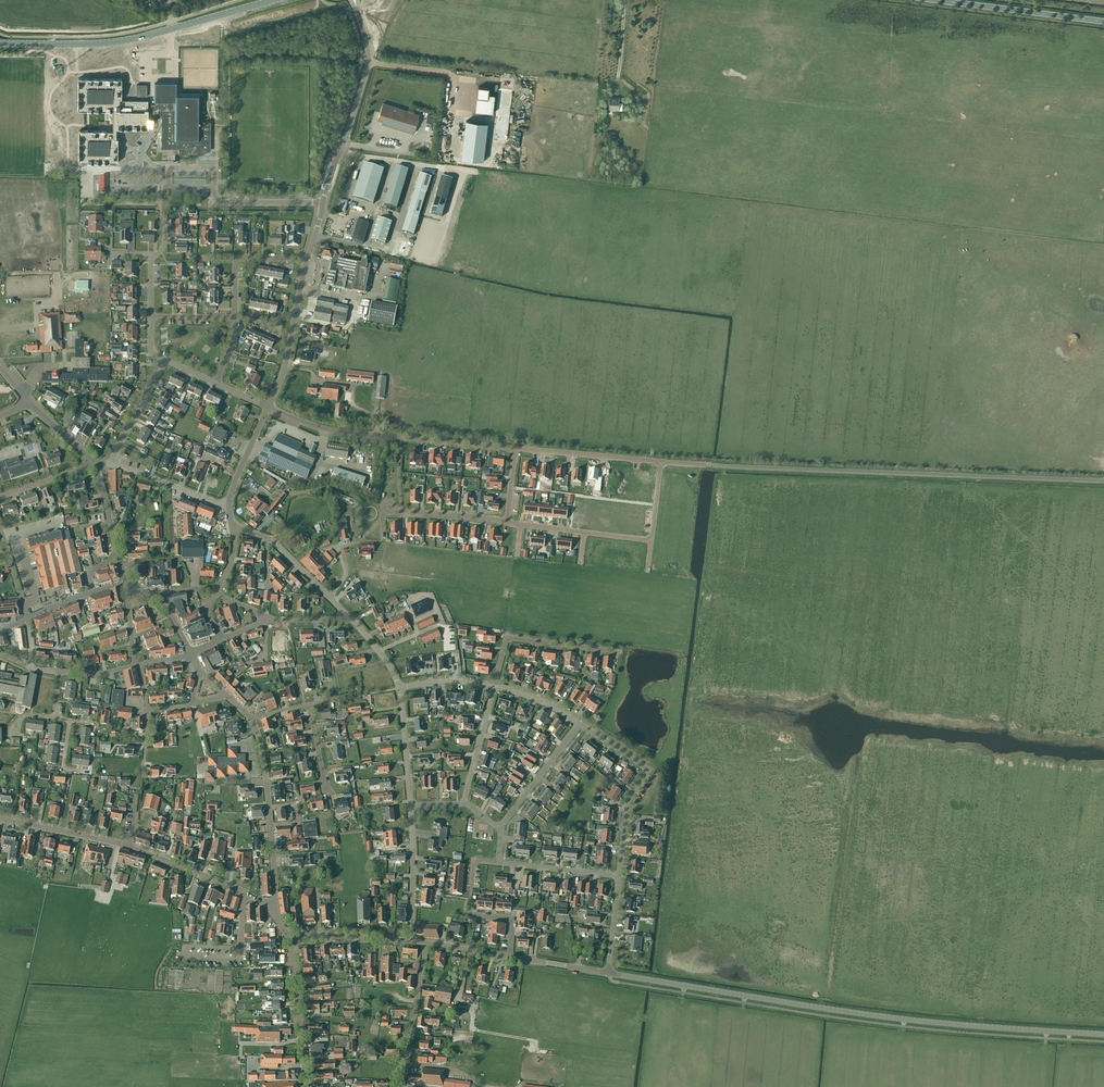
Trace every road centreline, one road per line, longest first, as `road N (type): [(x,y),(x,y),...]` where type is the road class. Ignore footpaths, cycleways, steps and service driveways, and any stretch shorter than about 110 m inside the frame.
road 1 (tertiary): [(1103,1034),(909,1020),(609,973)]
road 2 (unclassified): [(1103,478),(661,461)]
road 3 (tertiary): [(270,909),(227,883),(132,847),(0,819)]
road 4 (tertiary): [(0,44),(108,44),(274,0)]
road 5 (tertiary): [(307,261),(368,63),(355,0)]
road 6 (residential): [(515,448),(325,428),(269,406)]
road 7 (residential): [(250,718),(268,810),(270,909)]
road 8 (residential): [(619,875),(628,800),(646,770),(580,724)]
road 9 (secondary): [(1103,23),(924,0)]
road 10 (residential): [(495,685),(510,636),(616,652)]
road 11 (unclassified): [(308,1086),(292,935)]
road 12 (tertiary): [(269,406),(307,261)]
road 13 (unclassified): [(661,461),(515,448)]
road 14 (residential): [(346,613),(271,540),(233,524)]
road 15 (residential): [(403,1086),(424,943)]
road 16 (residential): [(411,941),(411,805)]
road 17 (residential): [(499,827),(580,724)]
road 18 (tertiary): [(112,465),(229,508)]
road 19 (residential): [(464,804),(495,685)]

